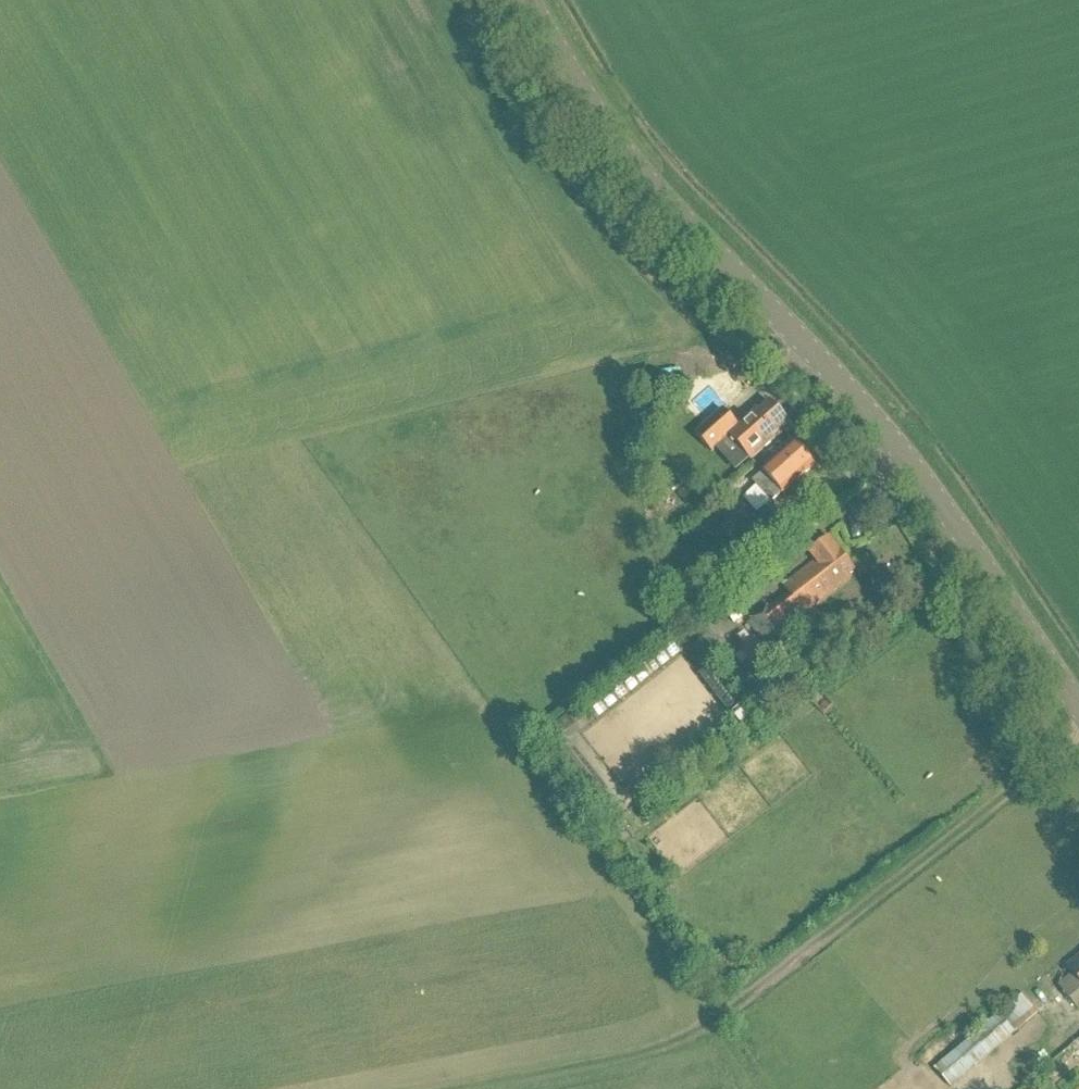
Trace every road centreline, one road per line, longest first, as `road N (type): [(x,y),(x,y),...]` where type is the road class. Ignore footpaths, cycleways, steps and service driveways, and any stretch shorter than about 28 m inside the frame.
road 1 (tertiary): [(1078,699),(844,386),(634,168),(532,0)]

